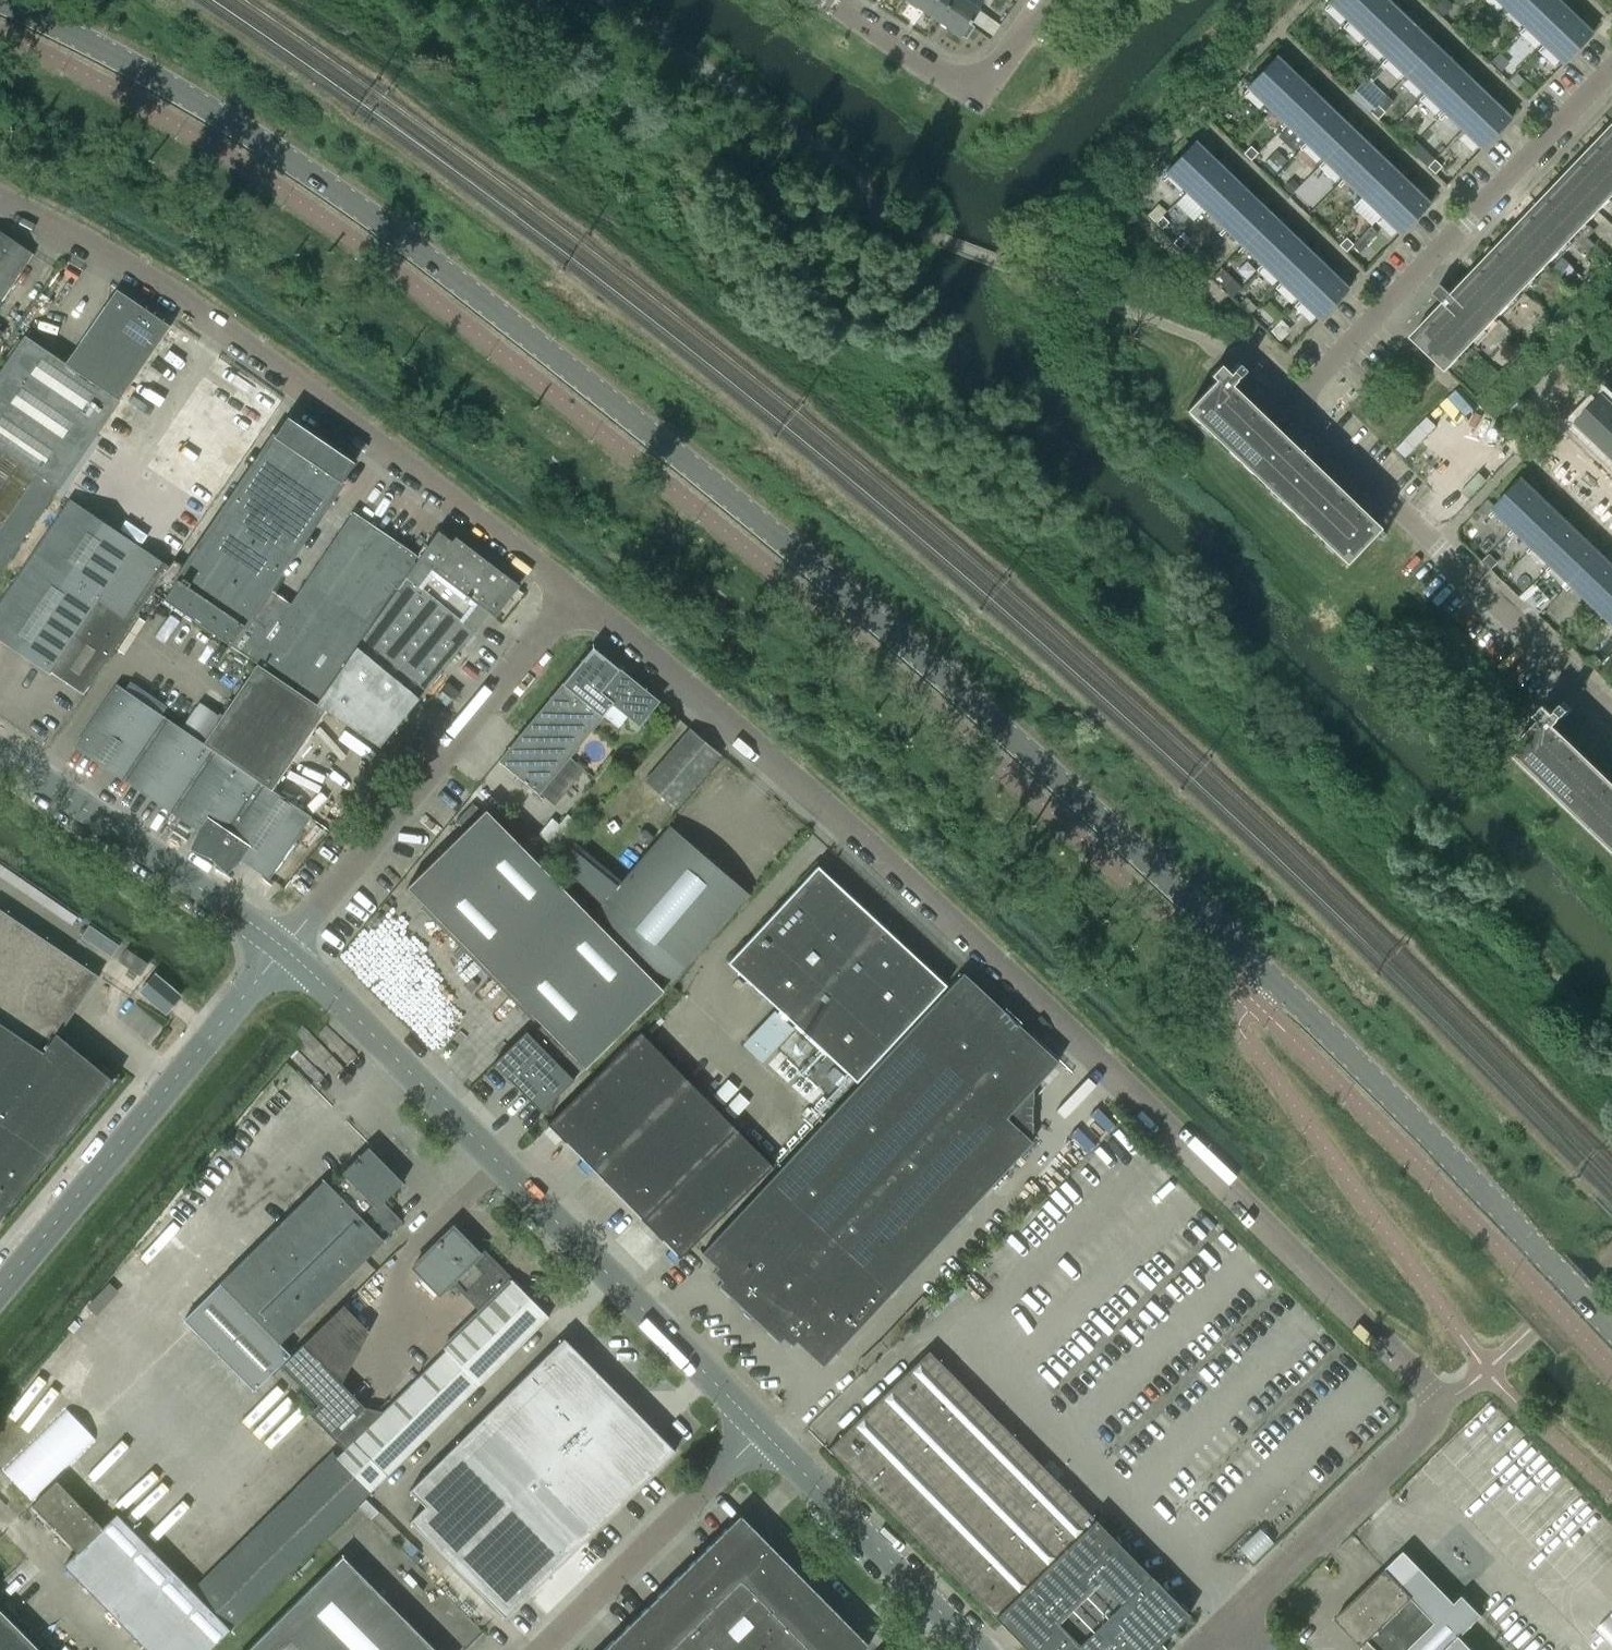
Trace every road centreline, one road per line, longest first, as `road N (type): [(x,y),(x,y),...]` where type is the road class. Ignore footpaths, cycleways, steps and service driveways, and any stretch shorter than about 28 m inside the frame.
road 1 (tertiary): [(1611,1331),(1272,980),(742,501),(316,176),(138,67),(0,4)]
road 2 (unclassified): [(1227,1623),(1445,1411),(1013,981),(573,601)]
road 3 (residential): [(1611,715),(1299,404),(1310,382),(1611,71)]
road 4 (unclassified): [(573,601),(192,313),(0,203)]
road 5 (unclassified): [(763,1431),(284,950)]
road 6 (unclassified): [(284,950),(573,601)]
road 7 (unclassified): [(0,1290),(284,950)]
road 8 (unclassified): [(284,950),(0,755)]
road 9 (unclassified): [(544,1649),(763,1431)]
road 10 (unclassified): [(978,1649),(763,1431)]
road 11 (residential): [(1043,0),(980,85),(964,84),(829,0)]

